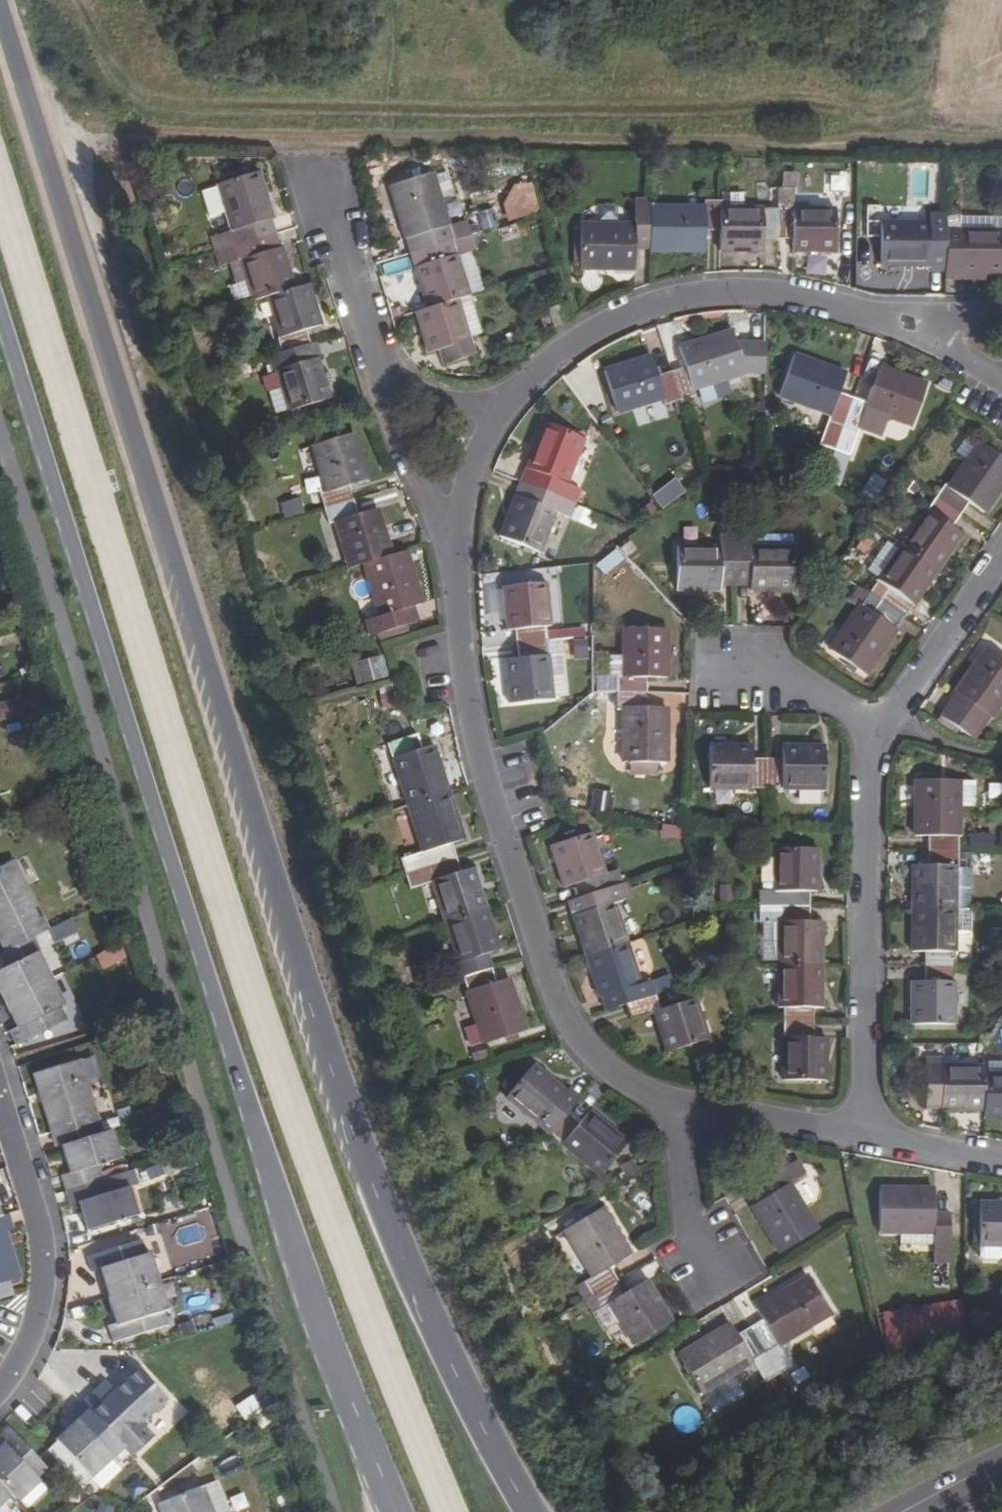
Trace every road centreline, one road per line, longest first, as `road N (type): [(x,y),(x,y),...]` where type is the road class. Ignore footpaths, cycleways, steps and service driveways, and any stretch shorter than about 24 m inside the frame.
road 1 (primary): [(529,1511),(448,1353),(343,1096),(0,8)]
road 2 (primary): [(0,312),(300,1262),(398,1511)]
road 3 (residential): [(689,1109),(610,1073),(582,1047),(543,976),(488,798),(456,552)]
road 4 (residential): [(495,419),(584,341),(625,315),(676,300),(766,295),(882,322)]
road 5 (residential): [(873,730),(862,1137)]
road 6 (residential): [(0,1122),(36,1225),(43,1296),(19,1371),(0,1396)]
road 7 (residential): [(317,153),(384,394)]
road 8 (residential): [(1001,556),(873,730)]
road 9 (residential): [(384,394),(409,479),(456,552)]
road 10 (residential): [(862,1137),(689,1109)]
road 11 (residential): [(689,1109),(688,1224),(706,1262)]
road 12 (residential): [(873,730),(828,699),(740,672)]
road 13 (residential): [(1001,1163),(862,1137)]
road 14 (residential): [(456,552),(465,499),(495,419)]
road 15 (residential): [(882,322),(1001,387)]
road 16 (residential): [(1001,320),(882,322)]

